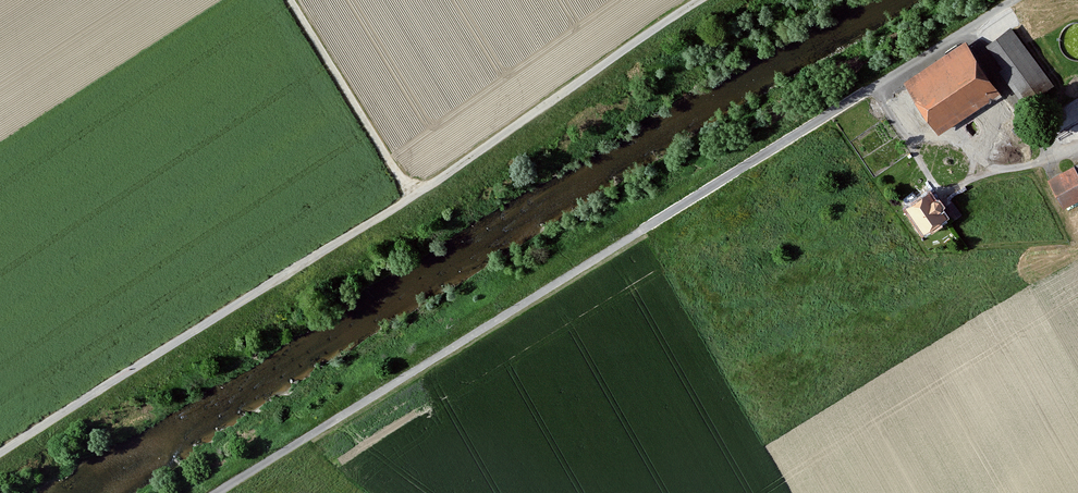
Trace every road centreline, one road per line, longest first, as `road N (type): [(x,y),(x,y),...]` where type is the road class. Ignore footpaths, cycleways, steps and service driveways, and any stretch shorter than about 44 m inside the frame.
road 1 (track): [(216,492),(1014,0)]
road 2 (track): [(0,454),(411,196),(701,0)]
road 3 (track): [(290,0),(411,196)]

